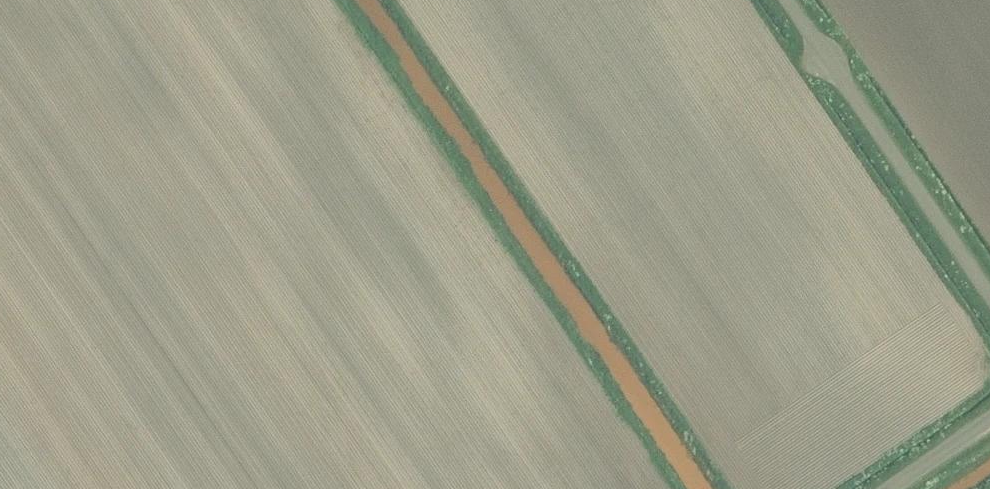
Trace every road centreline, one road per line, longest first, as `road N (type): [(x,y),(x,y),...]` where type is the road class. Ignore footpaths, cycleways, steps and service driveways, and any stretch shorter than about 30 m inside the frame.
road 1 (unclassified): [(989,298),(784,0)]
road 2 (unclassified): [(890,488),(989,419)]

